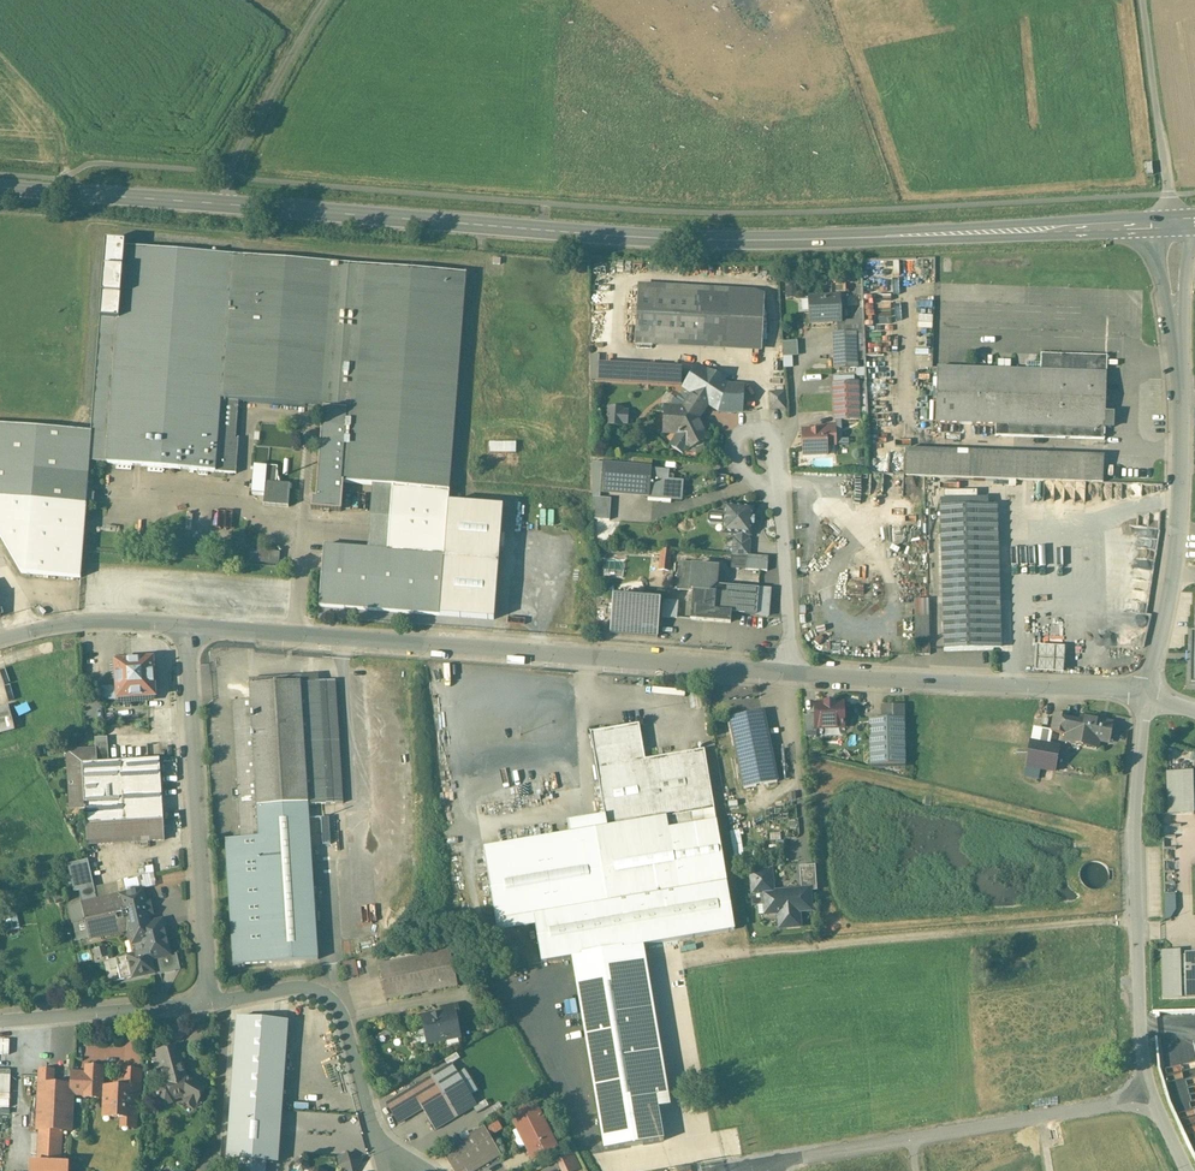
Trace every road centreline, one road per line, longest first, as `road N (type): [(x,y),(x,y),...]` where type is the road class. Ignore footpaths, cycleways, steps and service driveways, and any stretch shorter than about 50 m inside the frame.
road 1 (secondary): [(222,204),(698,240),(1174,225)]
road 2 (residential): [(191,620),(795,671)]
road 3 (unclassified): [(1174,225),(1182,513),(1145,693)]
road 4 (unclassified): [(1145,693),(1133,843),(1149,1100)]
road 5 (unclassified): [(191,620),(212,1000)]
road 6 (residential): [(795,671),(1145,693)]
road 7 (unclassified): [(212,1000),(323,991),(340,1011),(379,1125)]
road 8 (residential): [(1149,1100),(911,1143)]
road 9 (residential): [(777,434),(795,671)]
road 10 (unclassified): [(222,204),(228,173),(325,0)]
road 11 (unclassified): [(1142,0),(1174,225)]
road 12 (secondary): [(0,188),(222,204)]
road 13 (unclassified): [(212,1000),(0,1019)]
road 14 (residential): [(0,637),(71,616),(191,620)]
road 15 (residential): [(911,1143),(753,1170)]

